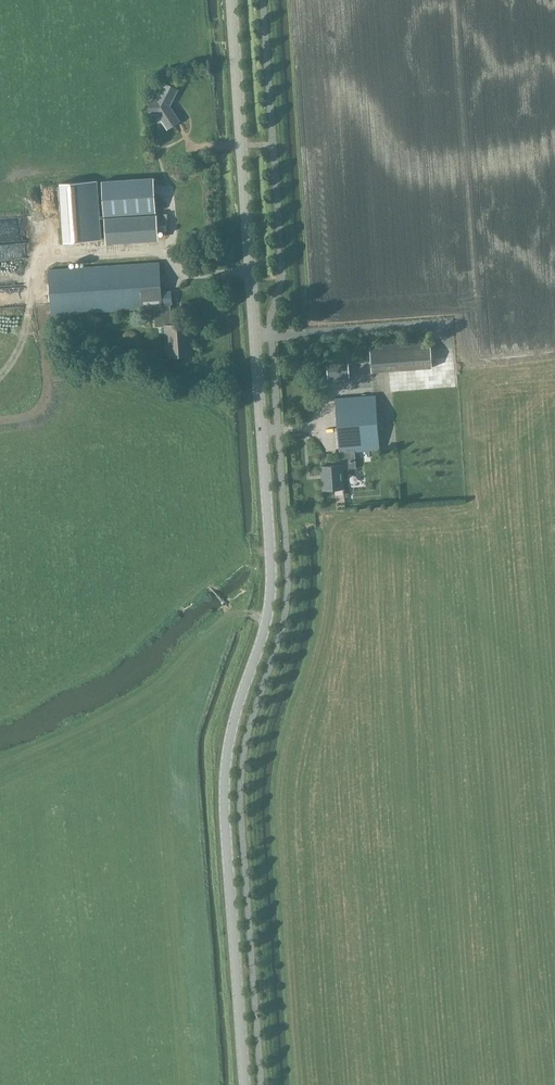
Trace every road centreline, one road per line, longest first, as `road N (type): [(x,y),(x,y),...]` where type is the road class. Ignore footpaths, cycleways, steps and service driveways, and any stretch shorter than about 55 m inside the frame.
road 1 (tertiary): [(245,1084),(225,782),(271,579),(233,0)]

